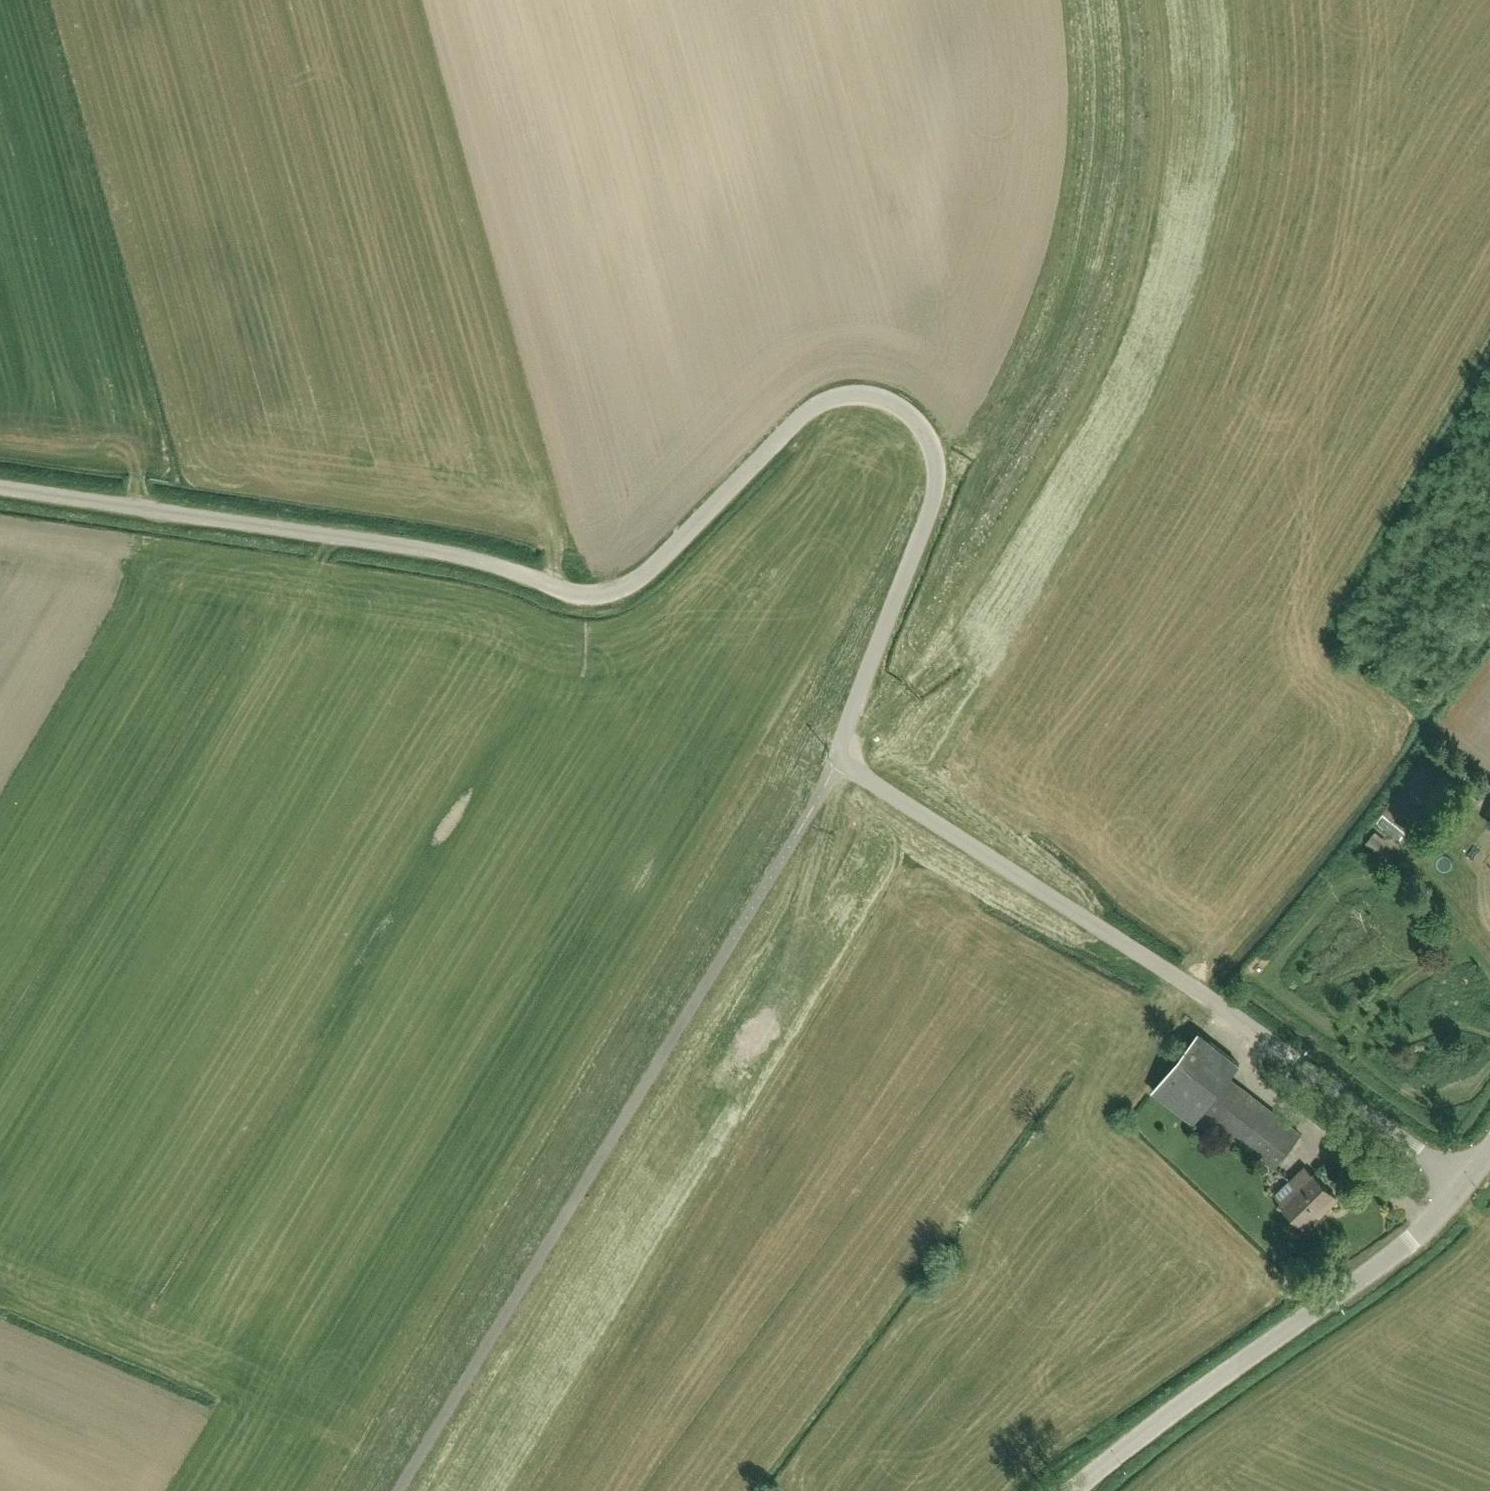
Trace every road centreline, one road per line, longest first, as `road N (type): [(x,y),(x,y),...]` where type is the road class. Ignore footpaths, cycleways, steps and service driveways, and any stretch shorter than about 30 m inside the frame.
road 1 (unclassified): [(1464,1183),(1296,1060),(838,757),(938,474),(922,423),(887,397),(851,393),(818,404),(676,547),(607,595),(567,591),(471,556),(0,487)]
road 2 (tertiary): [(1074,1490),(1377,1267),(1464,1183)]

